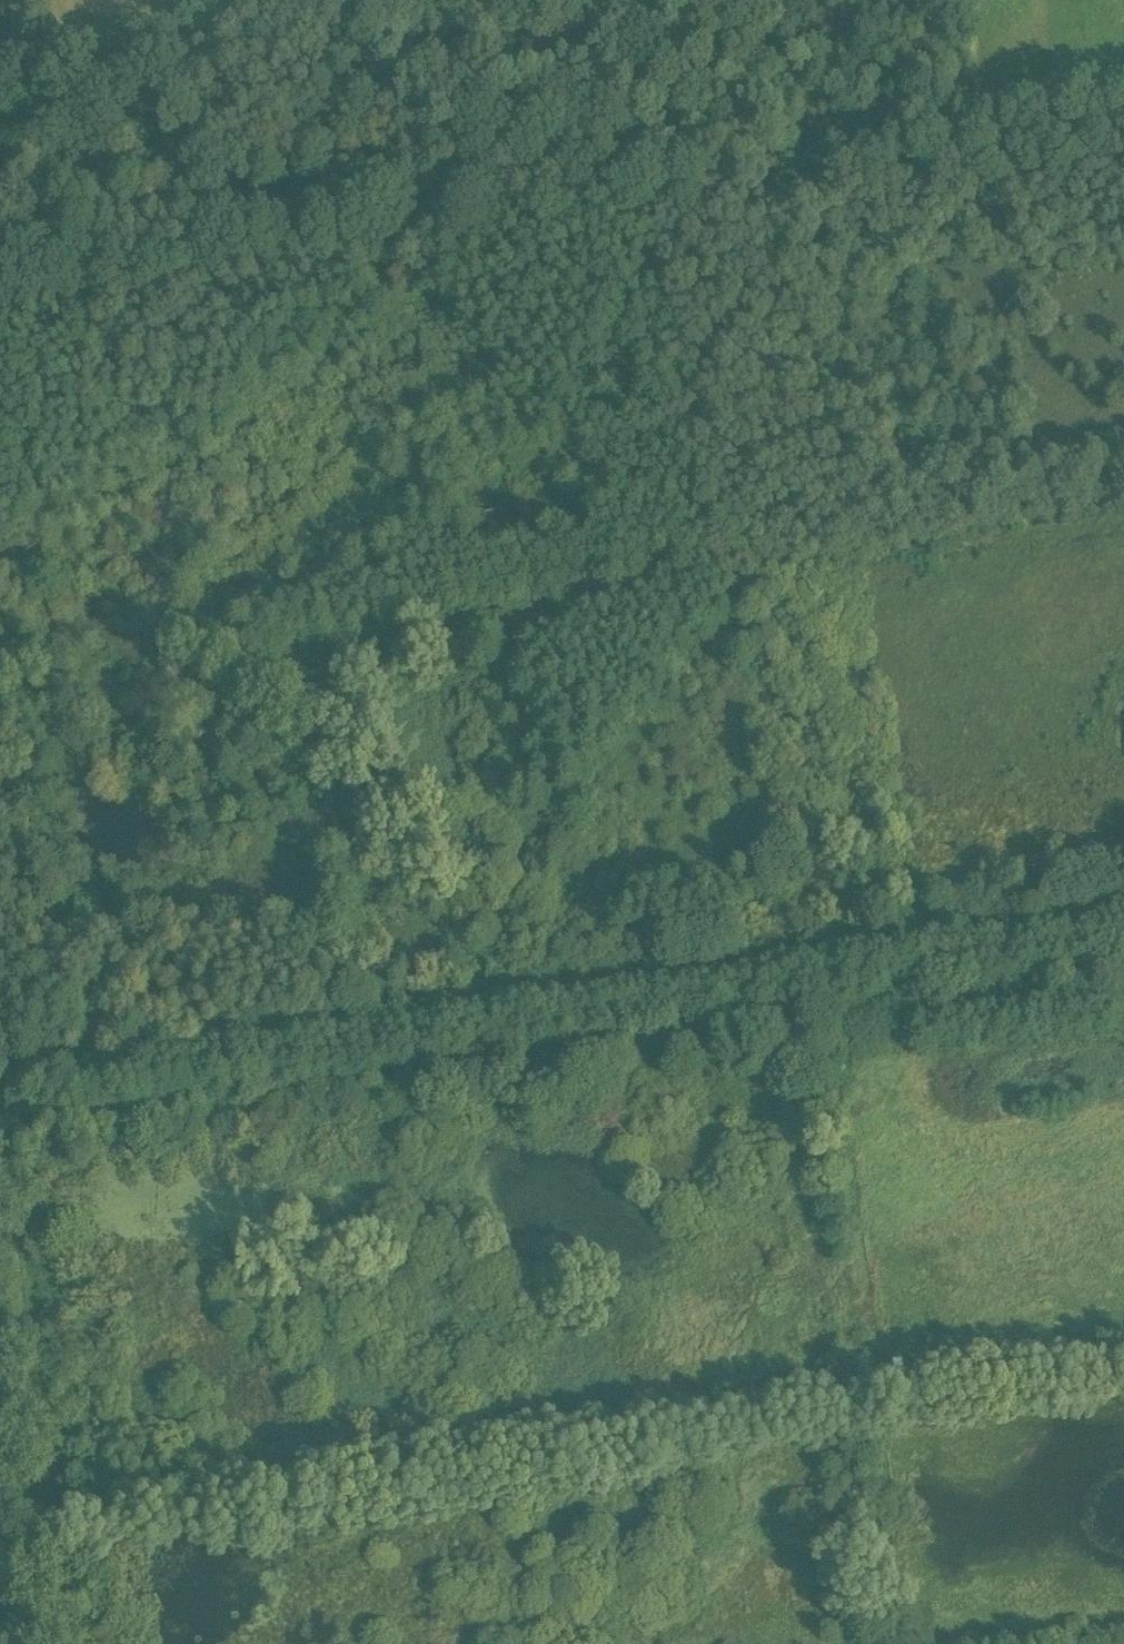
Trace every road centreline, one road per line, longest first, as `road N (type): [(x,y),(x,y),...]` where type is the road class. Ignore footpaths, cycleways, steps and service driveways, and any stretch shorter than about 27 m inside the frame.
road 1 (track): [(56,1643),(16,1236)]

